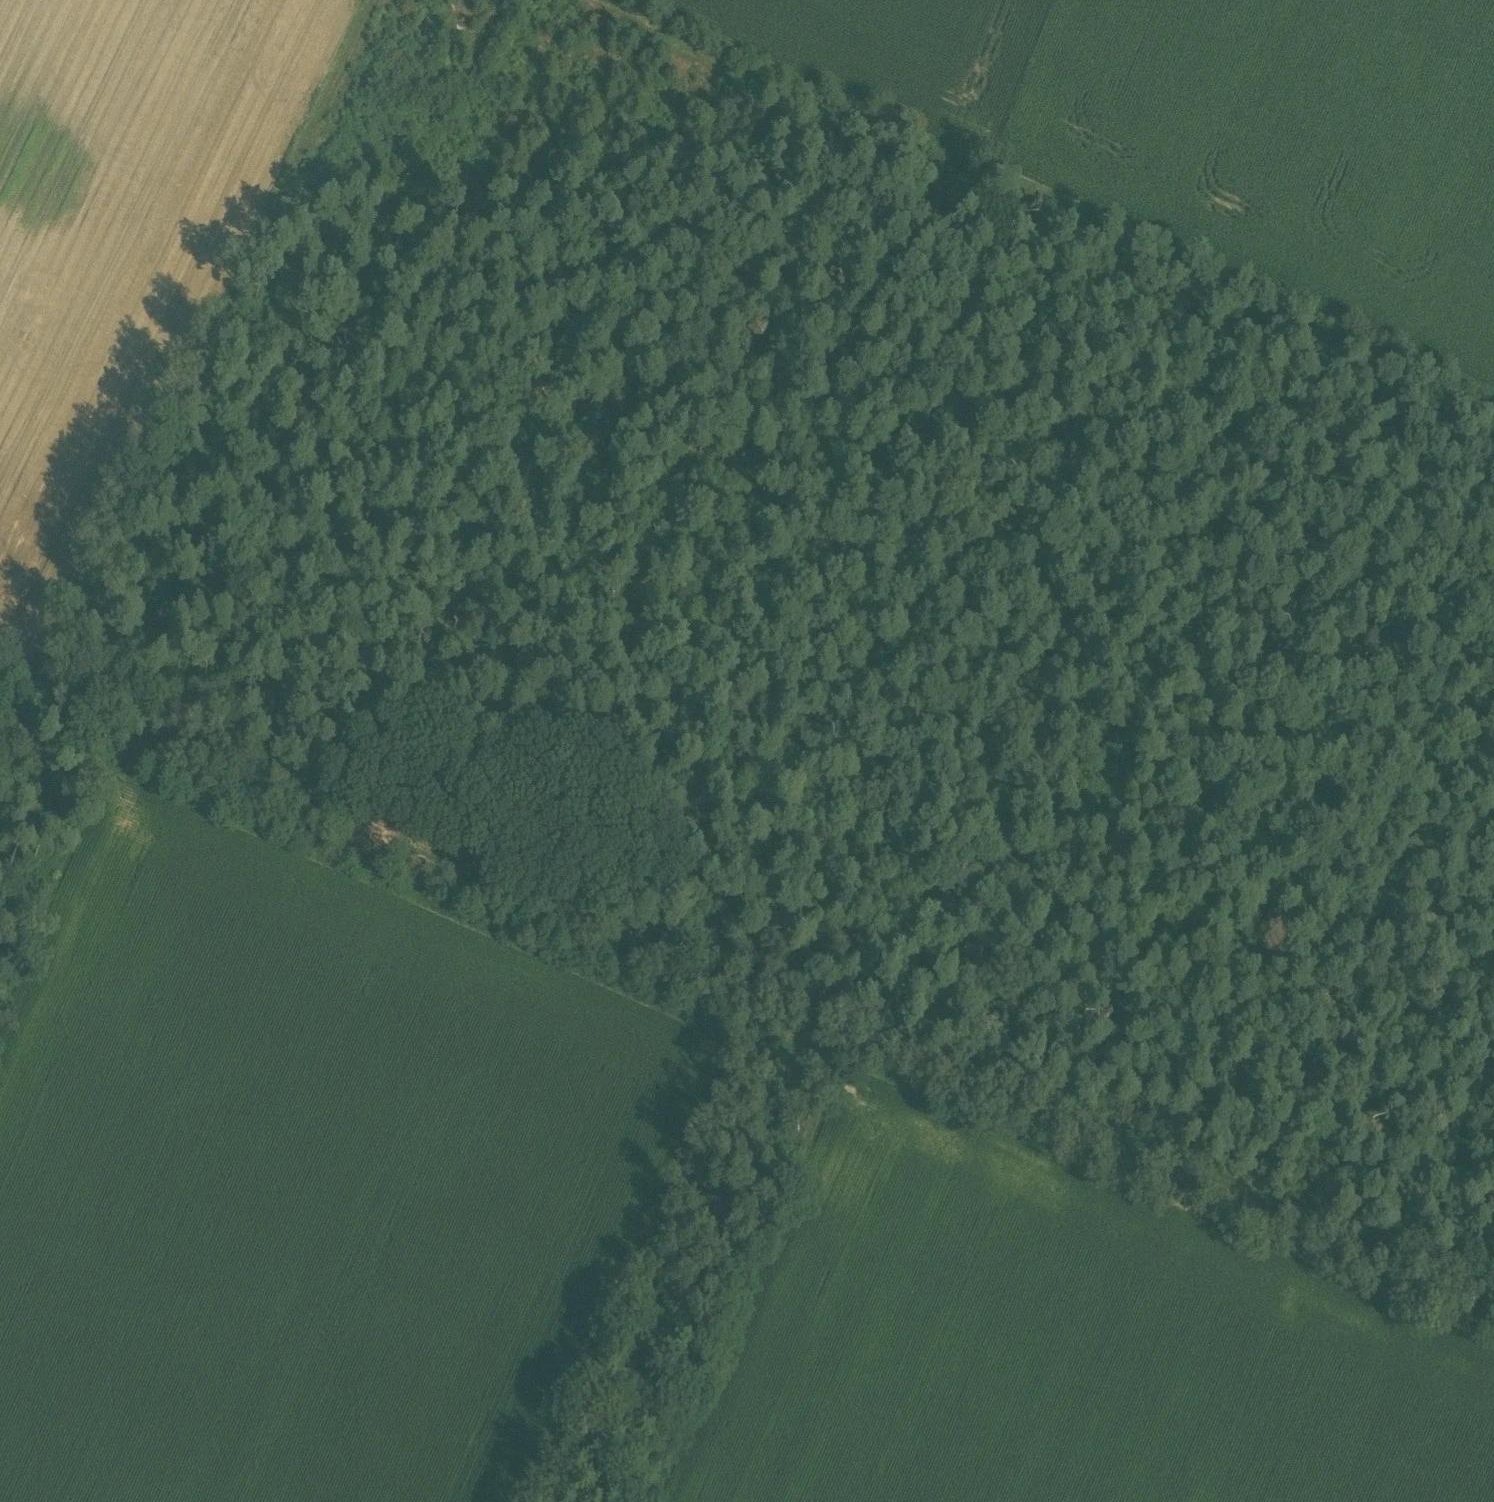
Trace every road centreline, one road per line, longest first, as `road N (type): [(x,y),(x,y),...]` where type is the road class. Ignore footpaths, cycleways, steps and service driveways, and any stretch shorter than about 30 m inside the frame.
road 1 (track): [(396,0),(35,701),(47,740),(0,855)]

